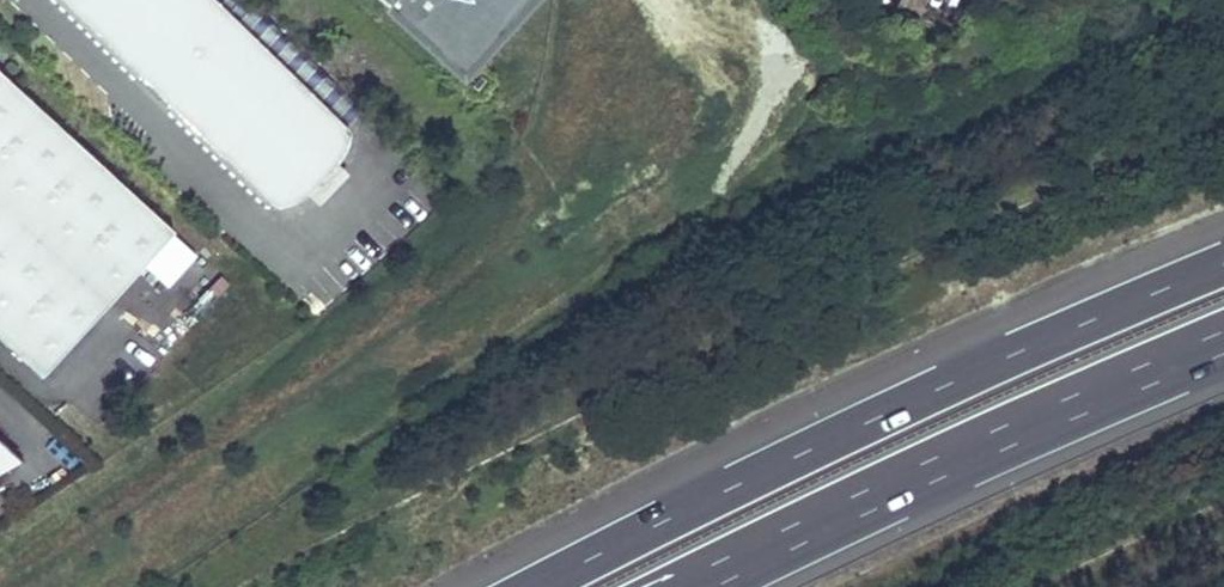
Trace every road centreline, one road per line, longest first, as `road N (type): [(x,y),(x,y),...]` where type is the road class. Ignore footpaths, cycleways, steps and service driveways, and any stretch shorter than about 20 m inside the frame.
road 1 (motorway): [(1223,256),(1017,344),(525,586)]
road 2 (motorway): [(677,586),(853,495),(1223,332)]

